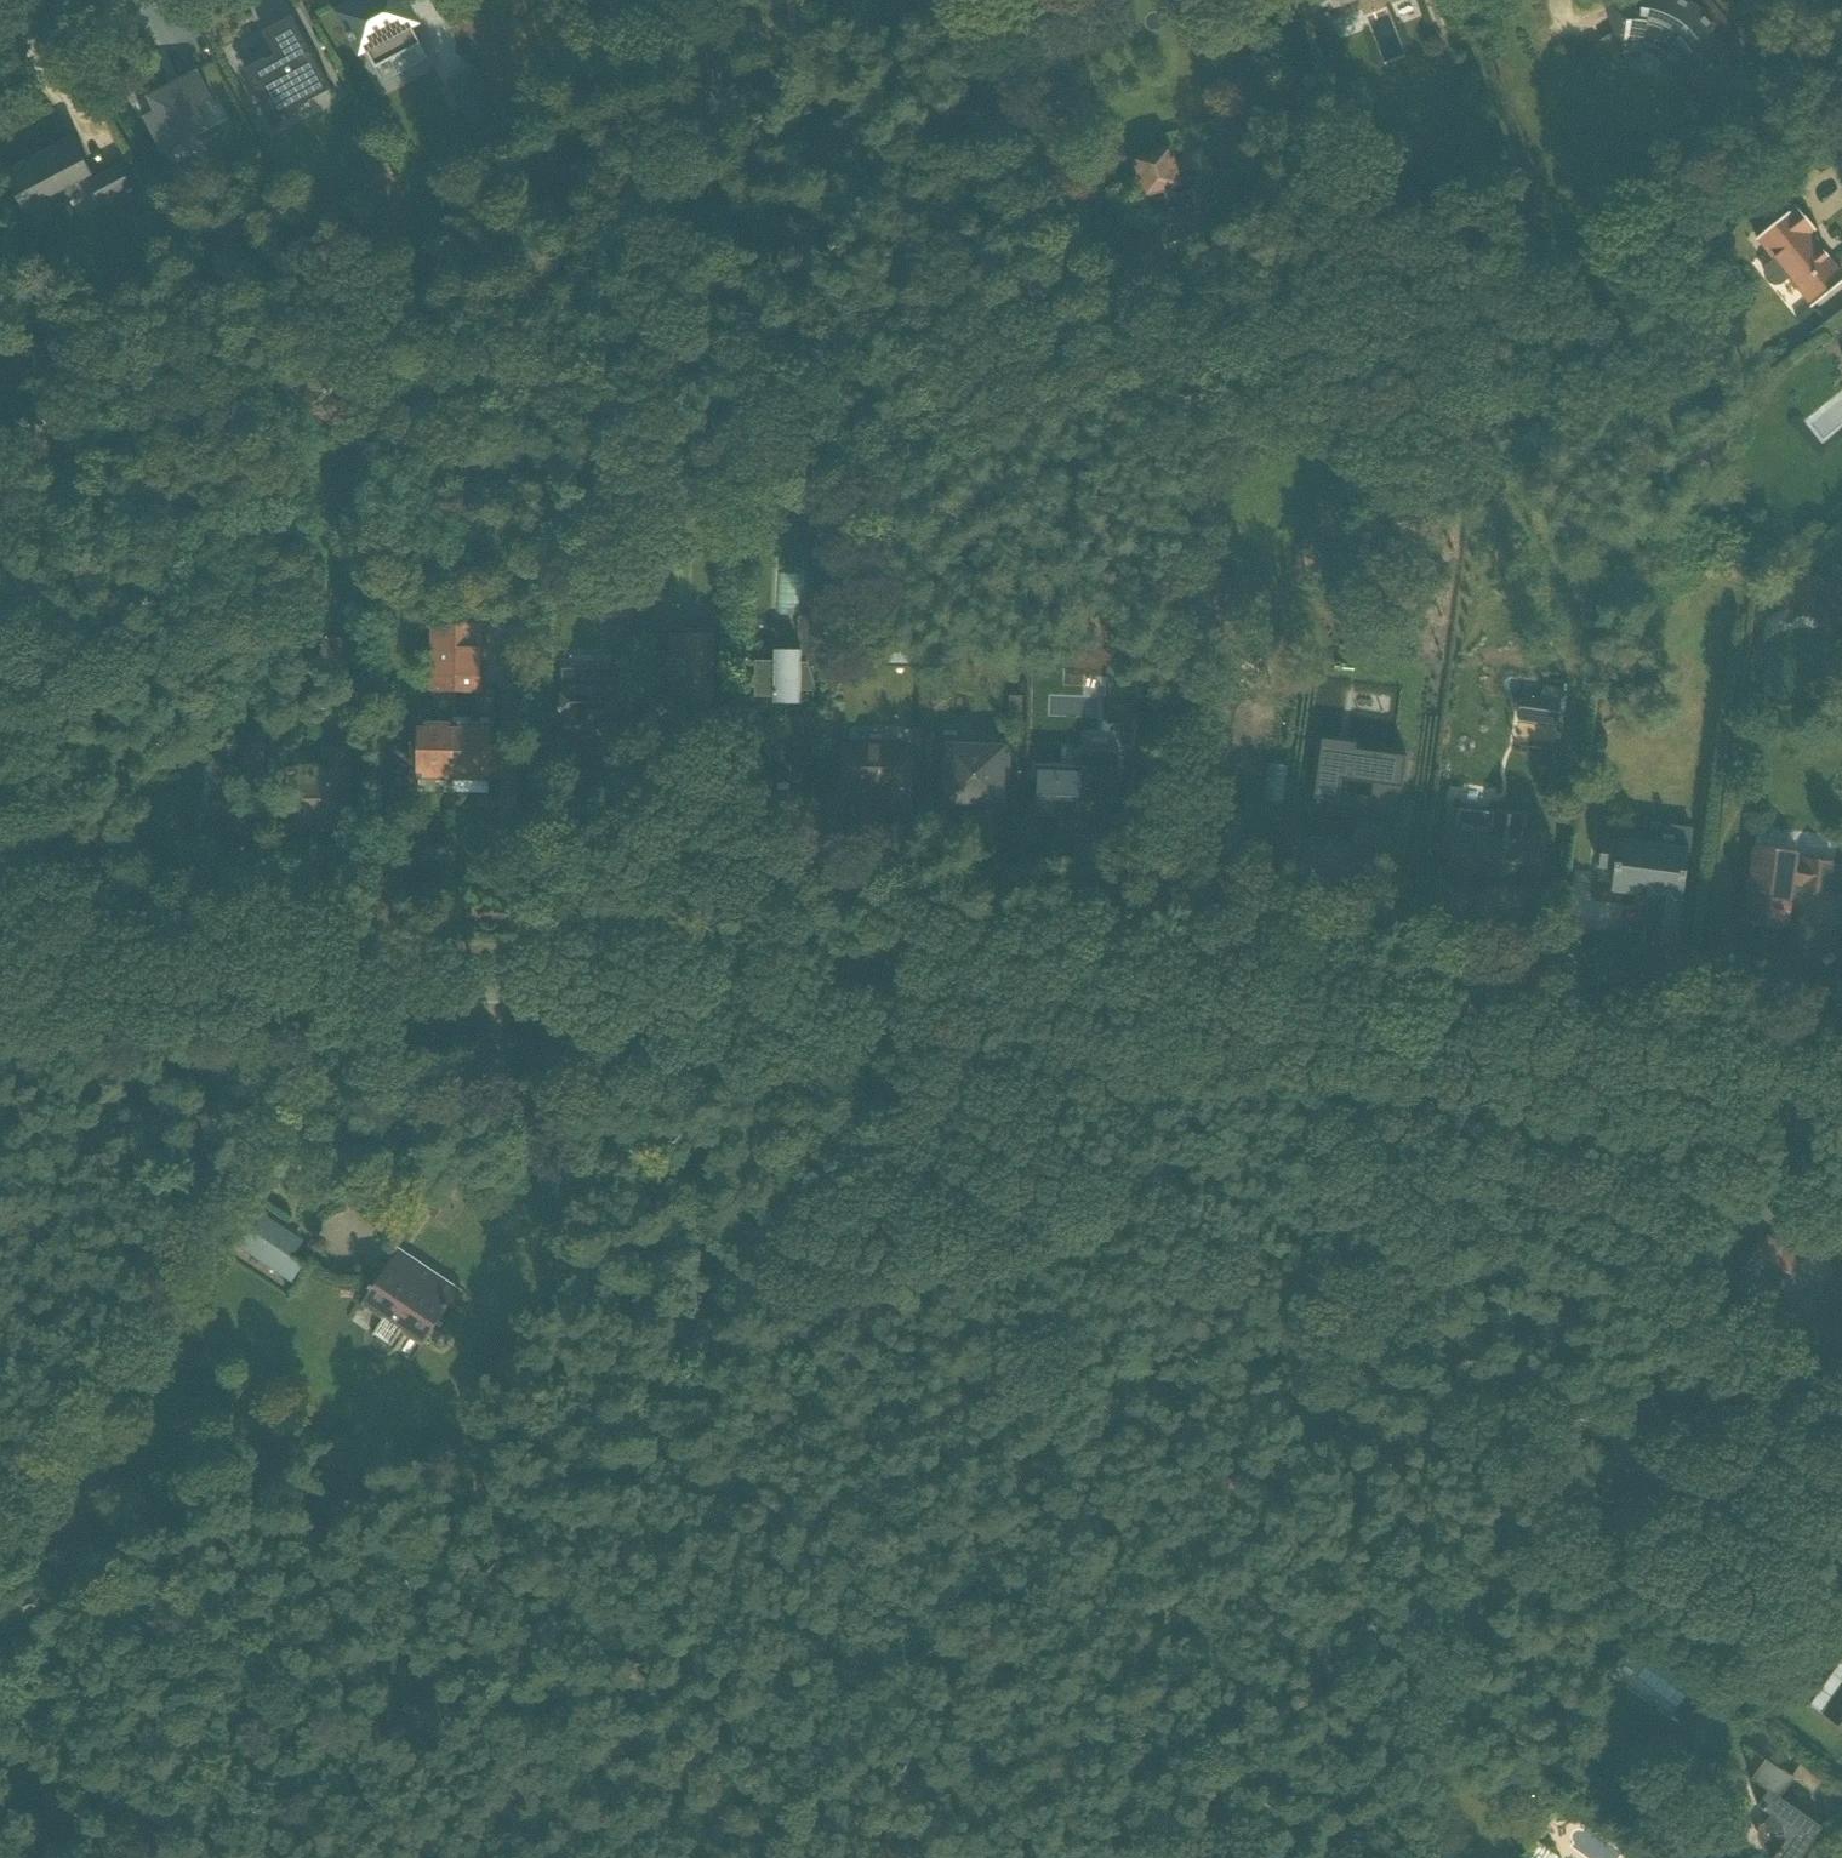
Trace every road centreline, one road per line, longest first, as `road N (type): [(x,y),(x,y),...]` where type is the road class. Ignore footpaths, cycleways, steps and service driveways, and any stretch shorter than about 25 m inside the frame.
road 1 (residential): [(1841,1121),(1175,1031),(964,1011),(0,992)]
road 2 (residential): [(119,0),(0,64)]

